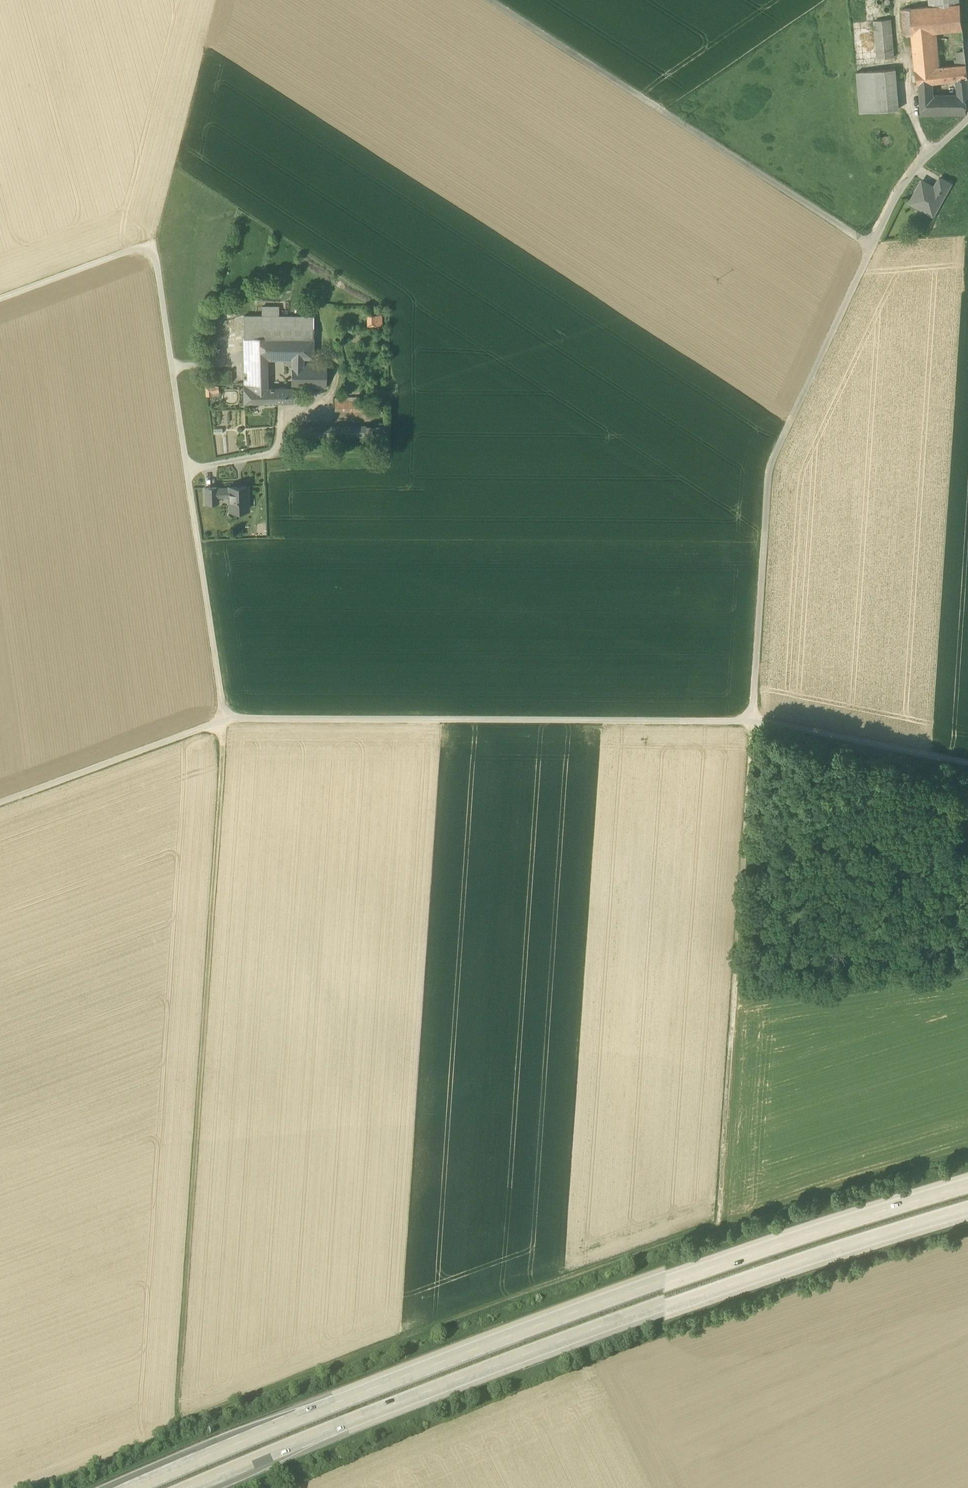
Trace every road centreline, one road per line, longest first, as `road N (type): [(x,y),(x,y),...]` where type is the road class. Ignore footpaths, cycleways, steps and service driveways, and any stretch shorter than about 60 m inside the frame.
road 1 (track): [(753,720),(717,1224),(178,1420),(225,719)]
road 2 (track): [(967,762),(753,720),(225,719),(0,802)]
road 3 (motorway): [(967,1182),(524,1334),(146,1487)]
road 4 (motorway): [(205,1487),(531,1357),(967,1210)]
road 5 (unclassified): [(225,719),(153,243),(0,300)]
road 6 (unclassified): [(873,247),(770,469),(753,720)]
road 7 (unclassified): [(490,0),(873,247)]
road 8 (unclassified): [(967,118),(908,176),(873,247)]
road 9 (track): [(655,1487),(597,1367)]

